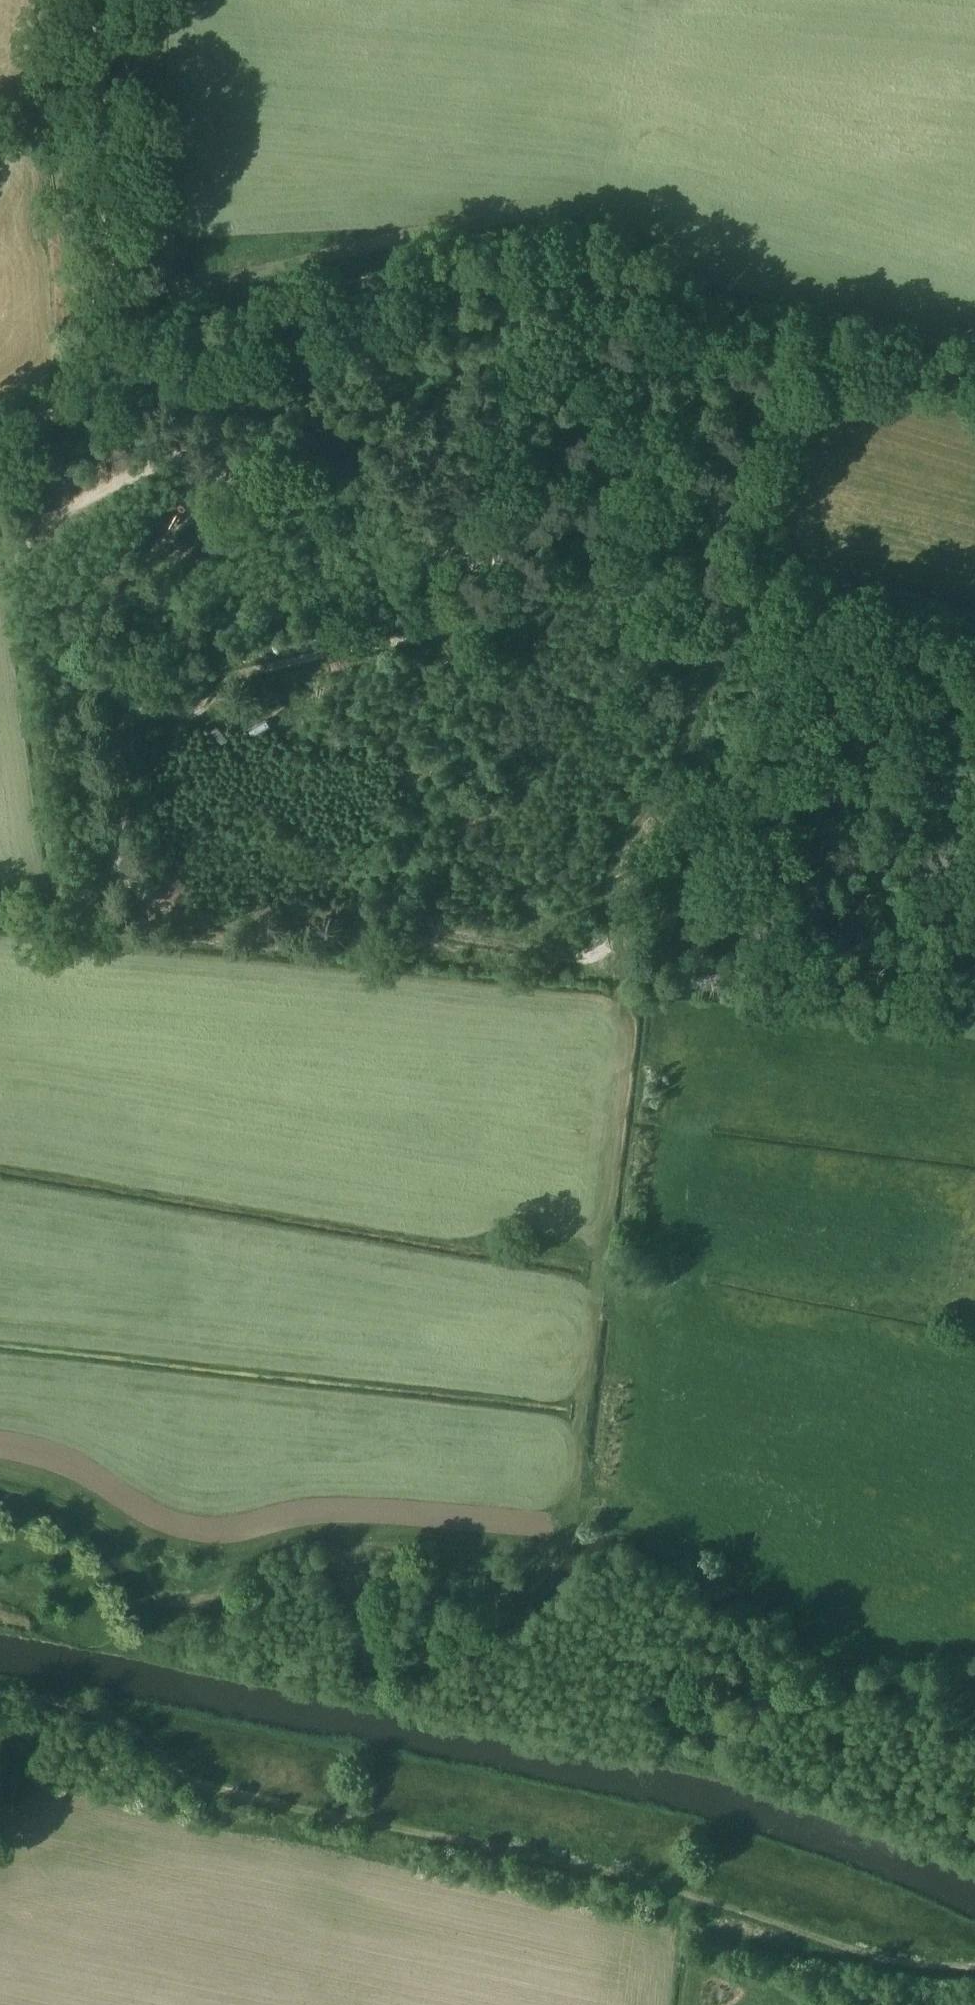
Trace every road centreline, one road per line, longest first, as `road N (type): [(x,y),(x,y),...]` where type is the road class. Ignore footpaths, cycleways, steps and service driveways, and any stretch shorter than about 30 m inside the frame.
road 1 (track): [(0,452),(150,381),(174,359),(276,318),(434,274),(534,253),(581,254),(602,267),(728,558),(757,604),(797,575),(898,590),(974,617)]
road 2 (track): [(0,1689),(131,1725),(193,1784),(634,1874),(729,1914),(761,1947),(974,1958)]

